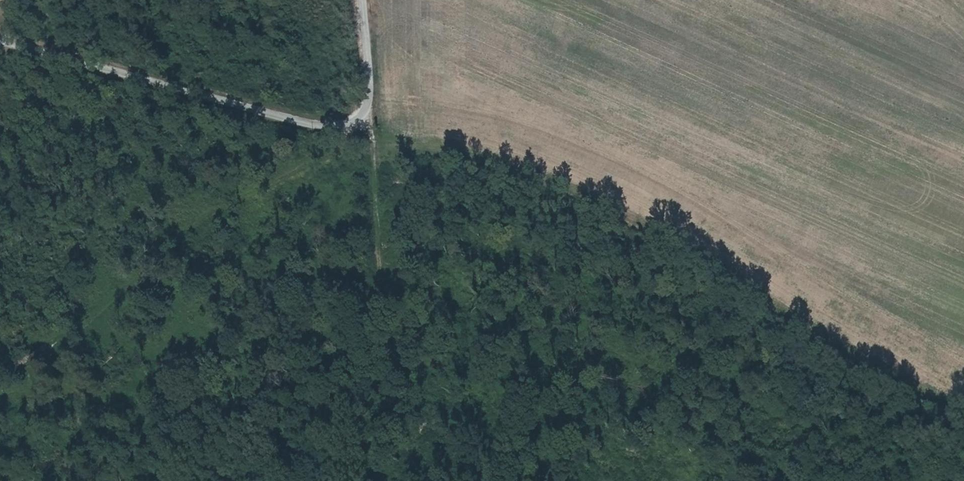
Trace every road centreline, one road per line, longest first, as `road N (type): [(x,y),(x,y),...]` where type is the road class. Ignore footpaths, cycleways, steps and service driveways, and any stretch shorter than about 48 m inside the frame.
road 1 (track): [(0,451),(155,443),(225,416),(386,416)]
road 2 (unclassified): [(0,37),(343,126),(364,120)]
road 3 (track): [(364,120),(380,160),(393,480)]
road 4 (unclassified): [(367,0),(374,92),(364,120)]

